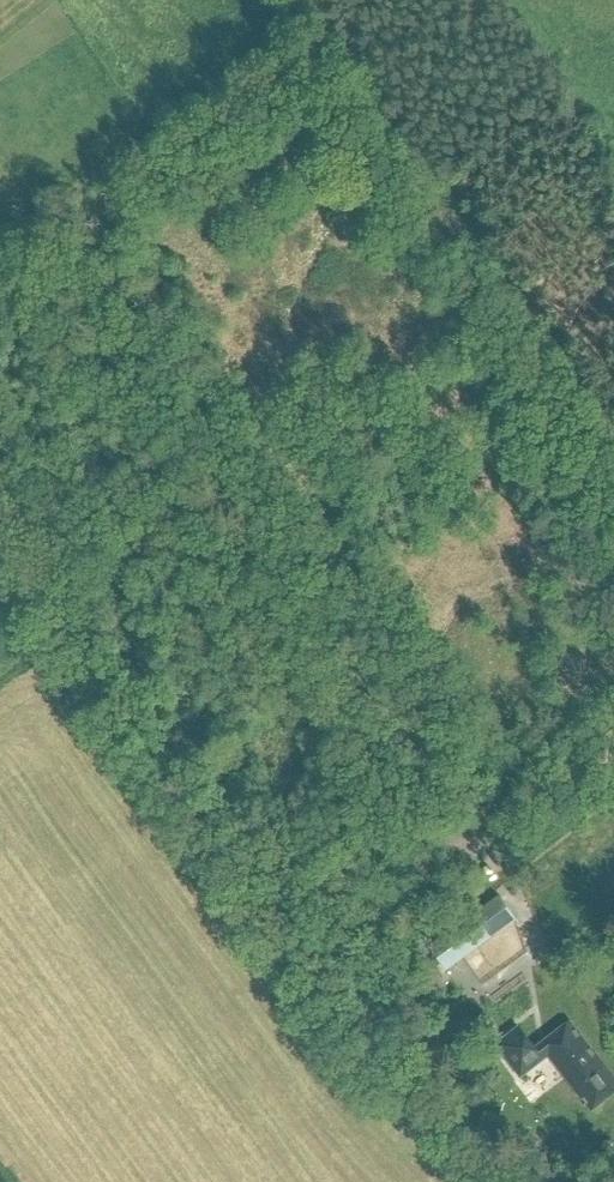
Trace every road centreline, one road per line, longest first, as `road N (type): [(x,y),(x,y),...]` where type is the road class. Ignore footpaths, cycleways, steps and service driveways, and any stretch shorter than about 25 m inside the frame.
road 1 (track): [(0,294),(119,352),(261,541),(402,794),(422,816),(470,819)]

